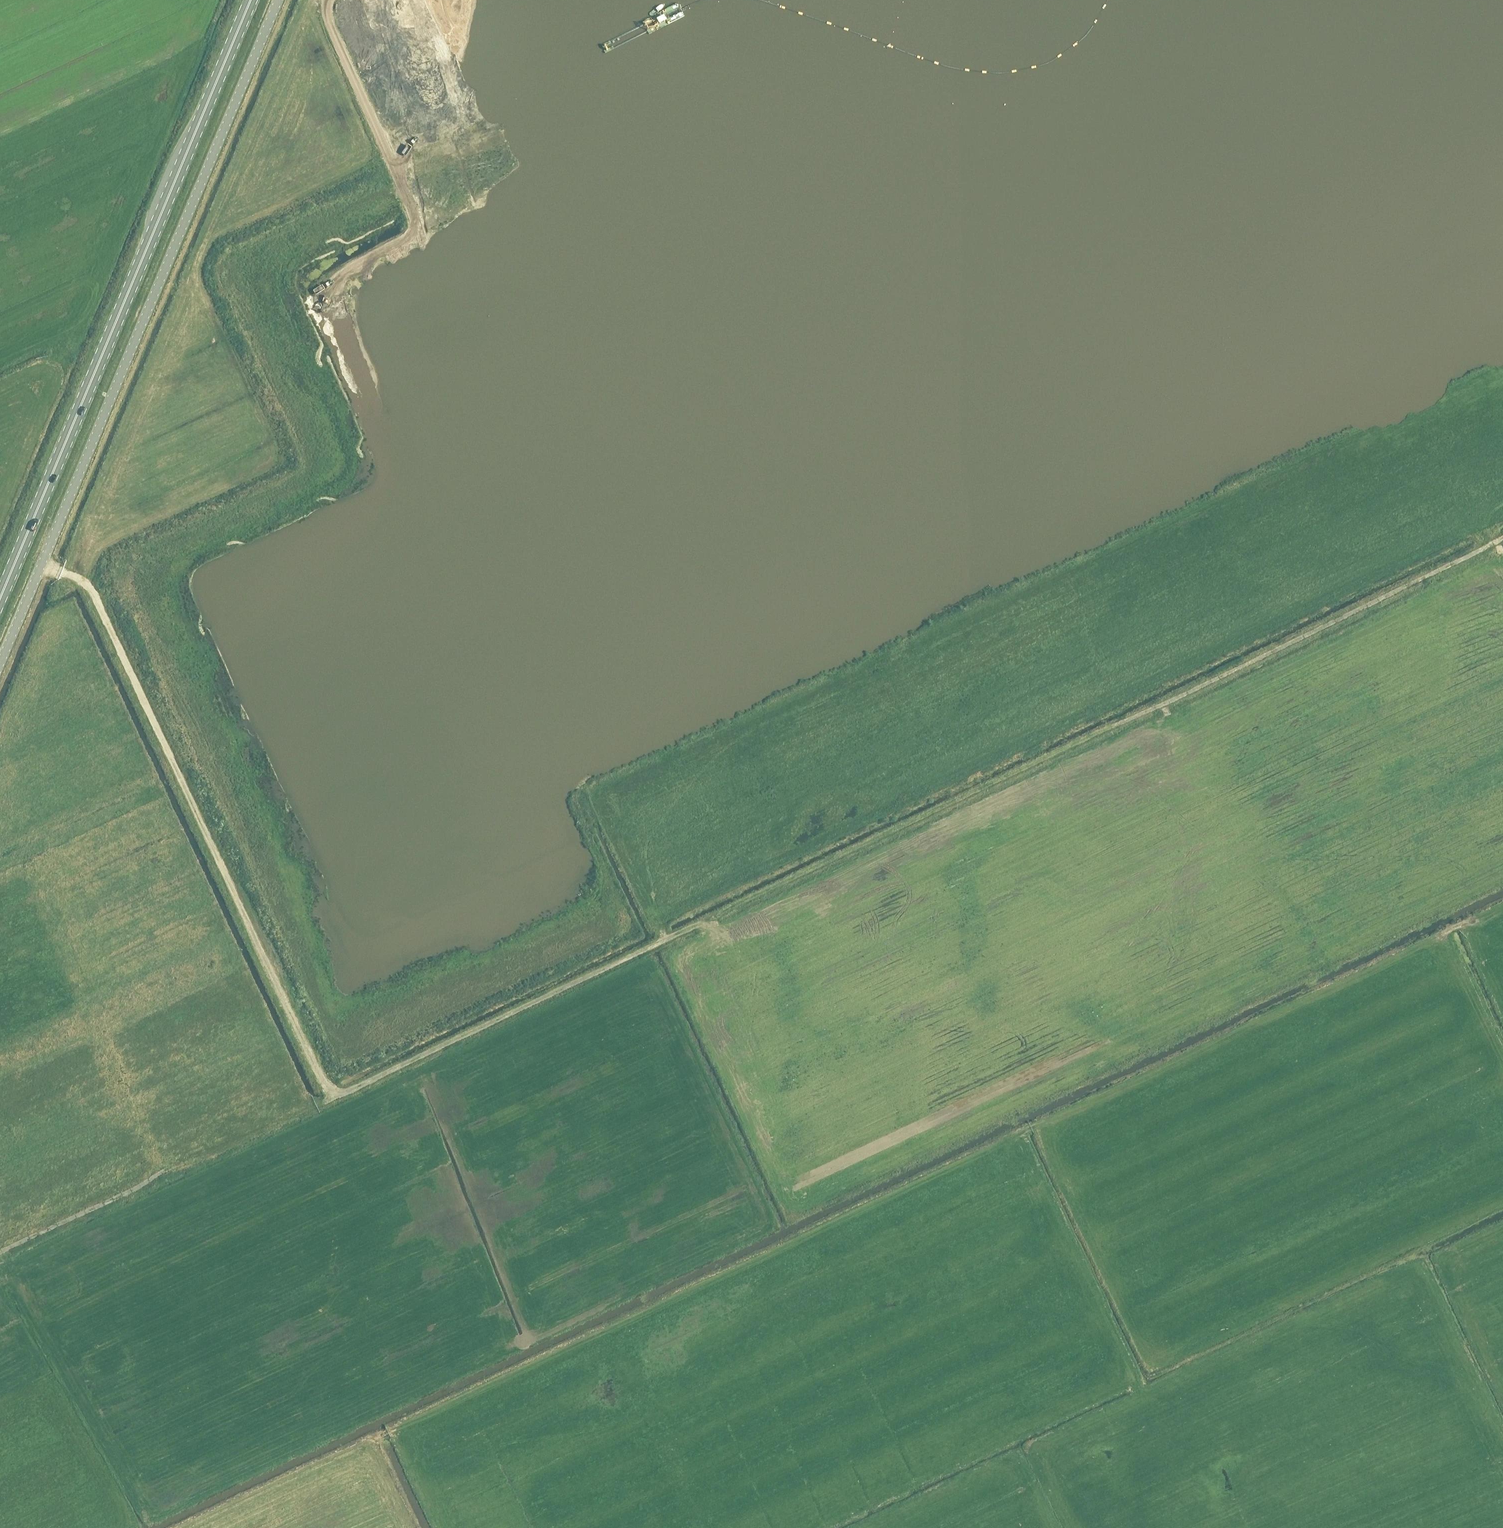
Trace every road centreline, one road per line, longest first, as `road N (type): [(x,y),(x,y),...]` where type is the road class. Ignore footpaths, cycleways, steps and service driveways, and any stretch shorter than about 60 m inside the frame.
road 1 (track): [(704,922),(334,1094),(98,603),(82,583),(41,564)]
road 2 (unclassified): [(0,663),(278,0)]
road 3 (primary): [(0,598),(251,0)]
road 4 (track): [(546,0),(556,43),(551,60),(454,127),(393,146),(377,132),(325,12),(329,0)]
road 5 (track): [(162,1175),(0,1253)]

